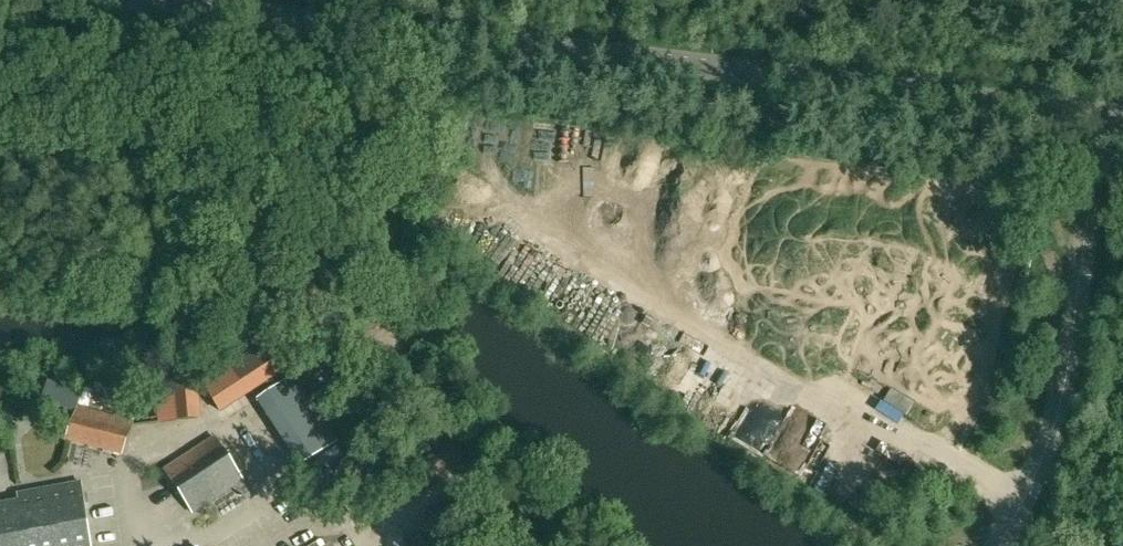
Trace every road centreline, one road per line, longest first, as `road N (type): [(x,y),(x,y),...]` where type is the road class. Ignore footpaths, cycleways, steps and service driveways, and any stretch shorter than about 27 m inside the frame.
road 1 (tertiary): [(1103,116),(147,0)]
road 2 (unclassified): [(1002,545),(1066,407),(1103,116)]
road 3 (track): [(1025,501),(757,331)]

